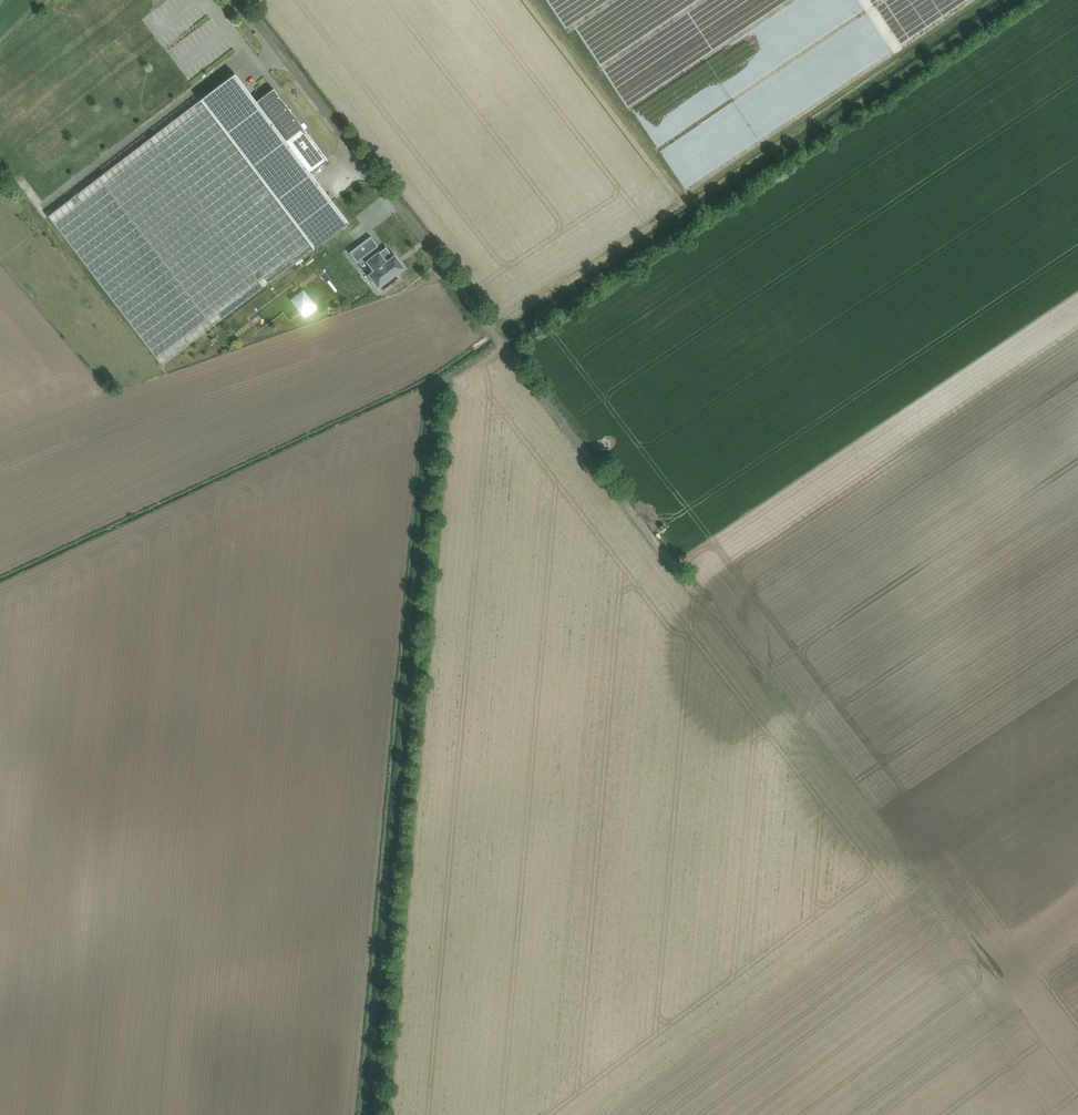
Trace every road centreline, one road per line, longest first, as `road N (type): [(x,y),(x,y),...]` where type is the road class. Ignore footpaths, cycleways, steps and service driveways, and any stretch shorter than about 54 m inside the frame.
road 1 (unclassified): [(703,605),(246,0)]

